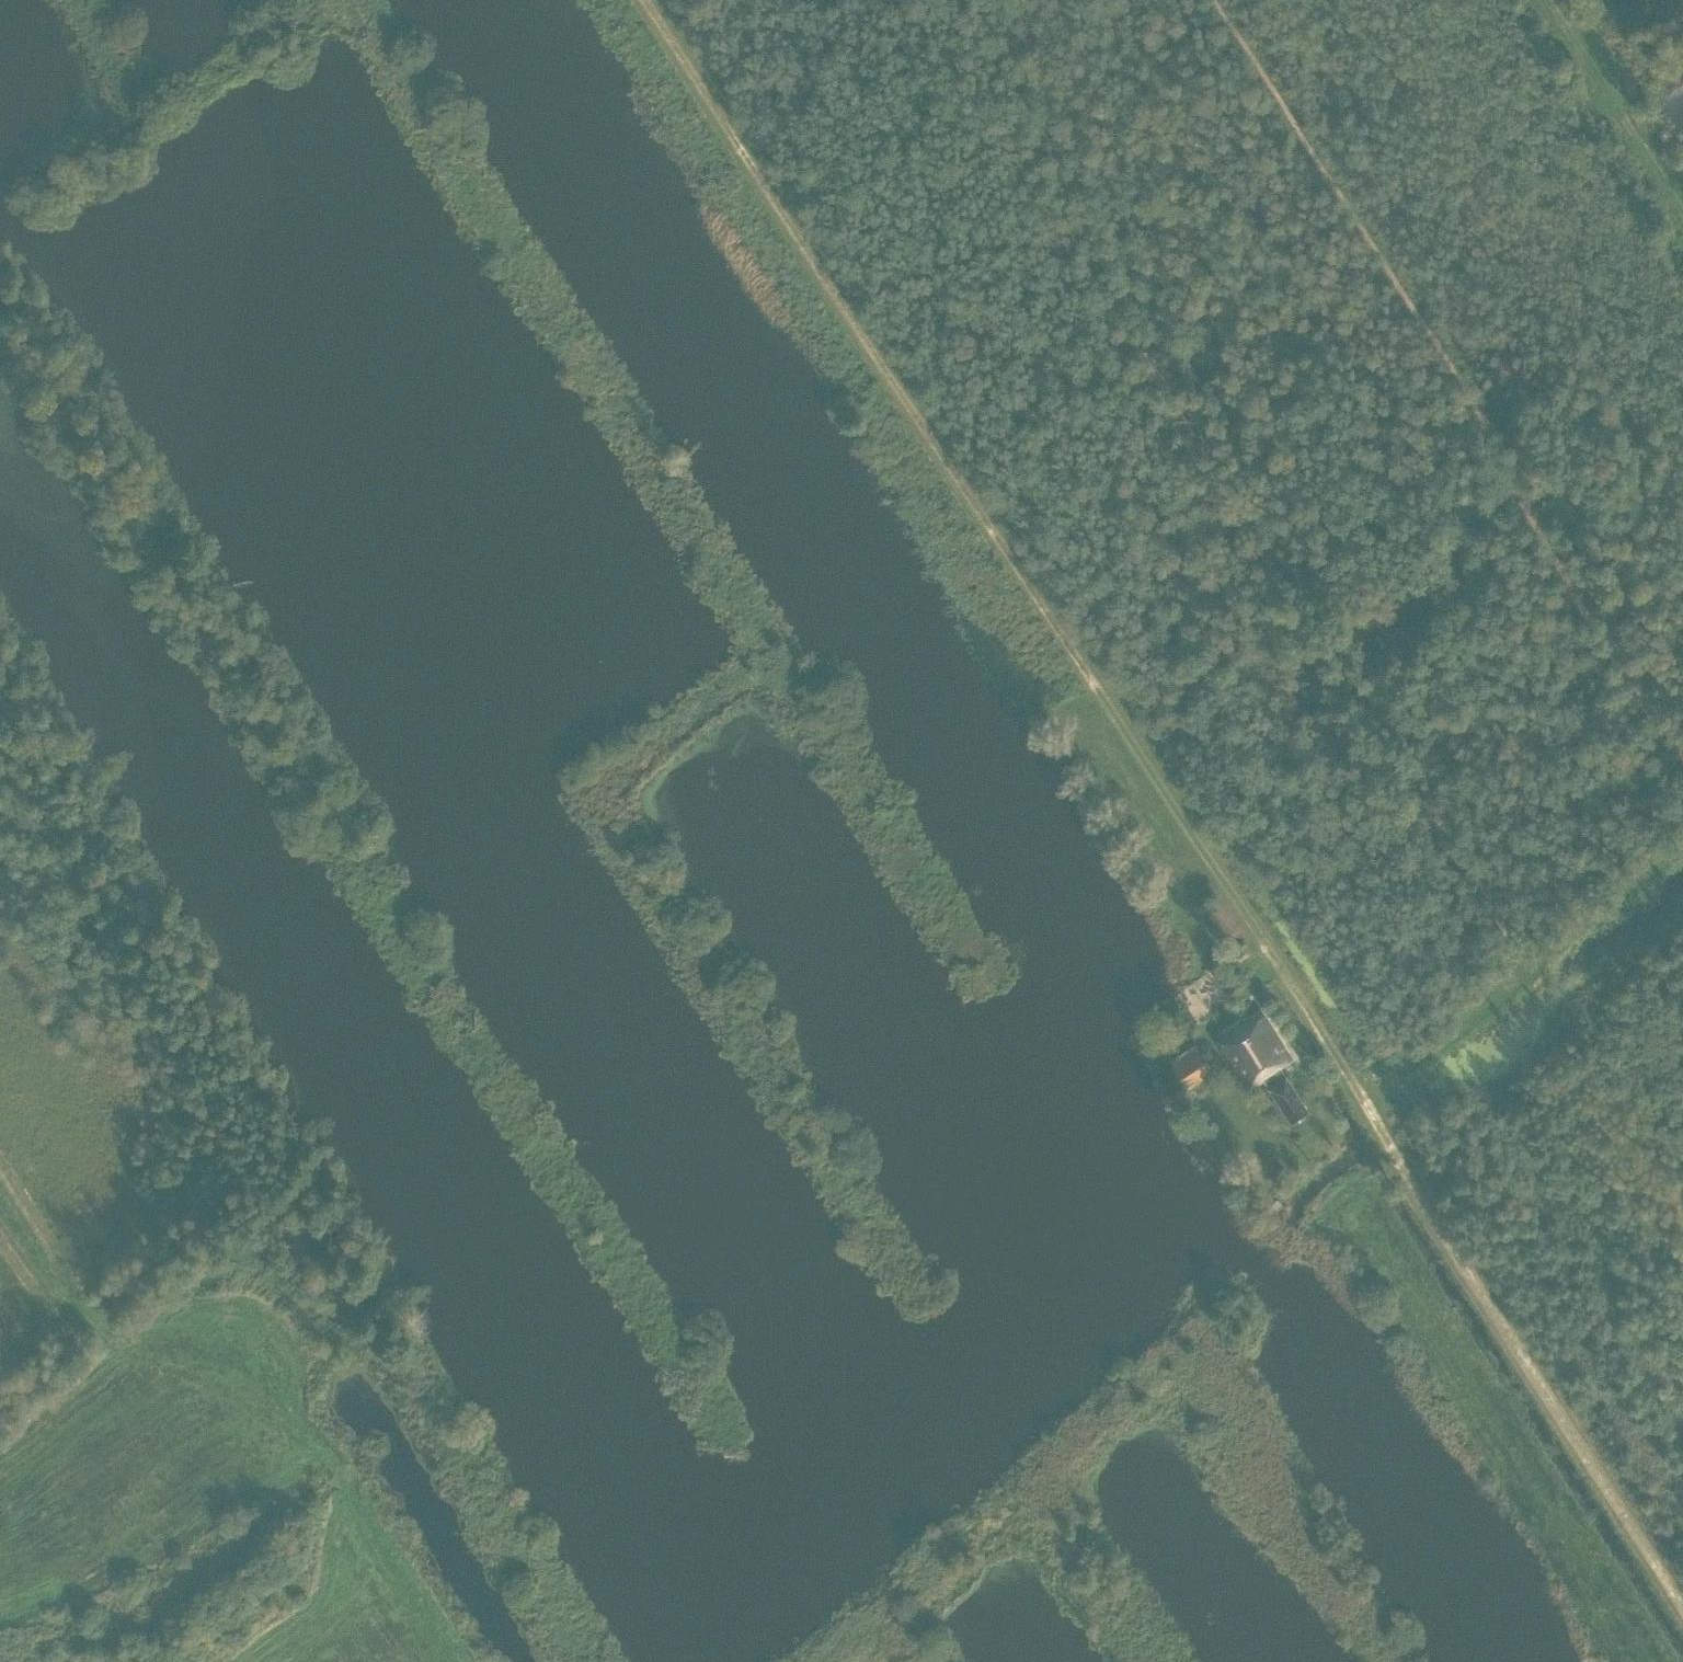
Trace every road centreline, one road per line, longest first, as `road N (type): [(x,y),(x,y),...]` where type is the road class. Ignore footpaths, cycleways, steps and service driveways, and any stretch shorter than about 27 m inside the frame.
road 1 (track): [(1357,1089),(651,0)]
road 2 (track): [(1682,1598),(1357,1089)]
road 3 (track): [(1682,212),(1546,0)]
road 4 (track): [(1524,975),(1576,924),(1682,845)]
road 5 (track): [(1357,1089),(1440,1041),(1524,975)]

